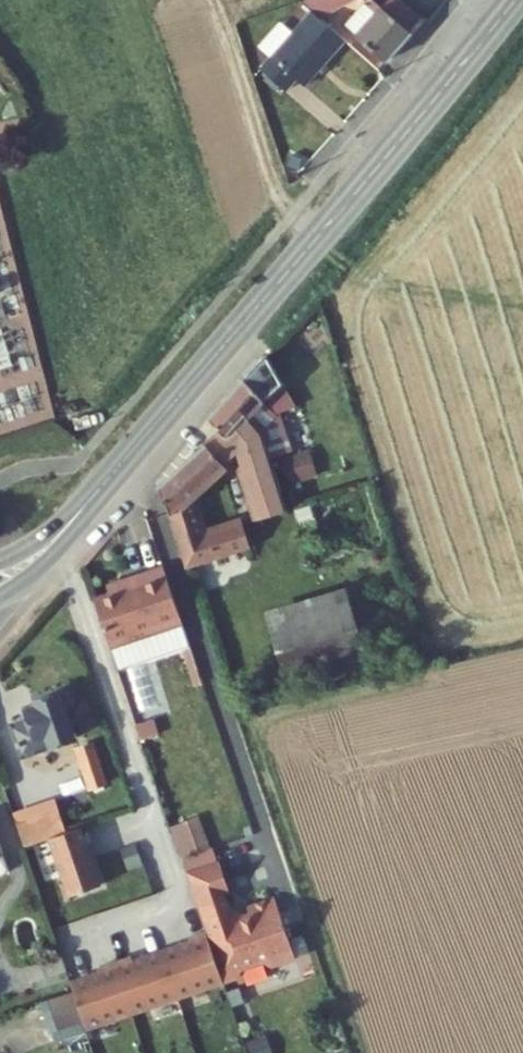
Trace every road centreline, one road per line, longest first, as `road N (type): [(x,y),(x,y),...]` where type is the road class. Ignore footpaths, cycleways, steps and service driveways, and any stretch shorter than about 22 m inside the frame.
road 1 (tertiary): [(119,467),(516,0)]
road 2 (tertiary): [(0,595),(50,558),(119,467)]
road 3 (tertiary): [(119,467),(67,522),(0,562)]

